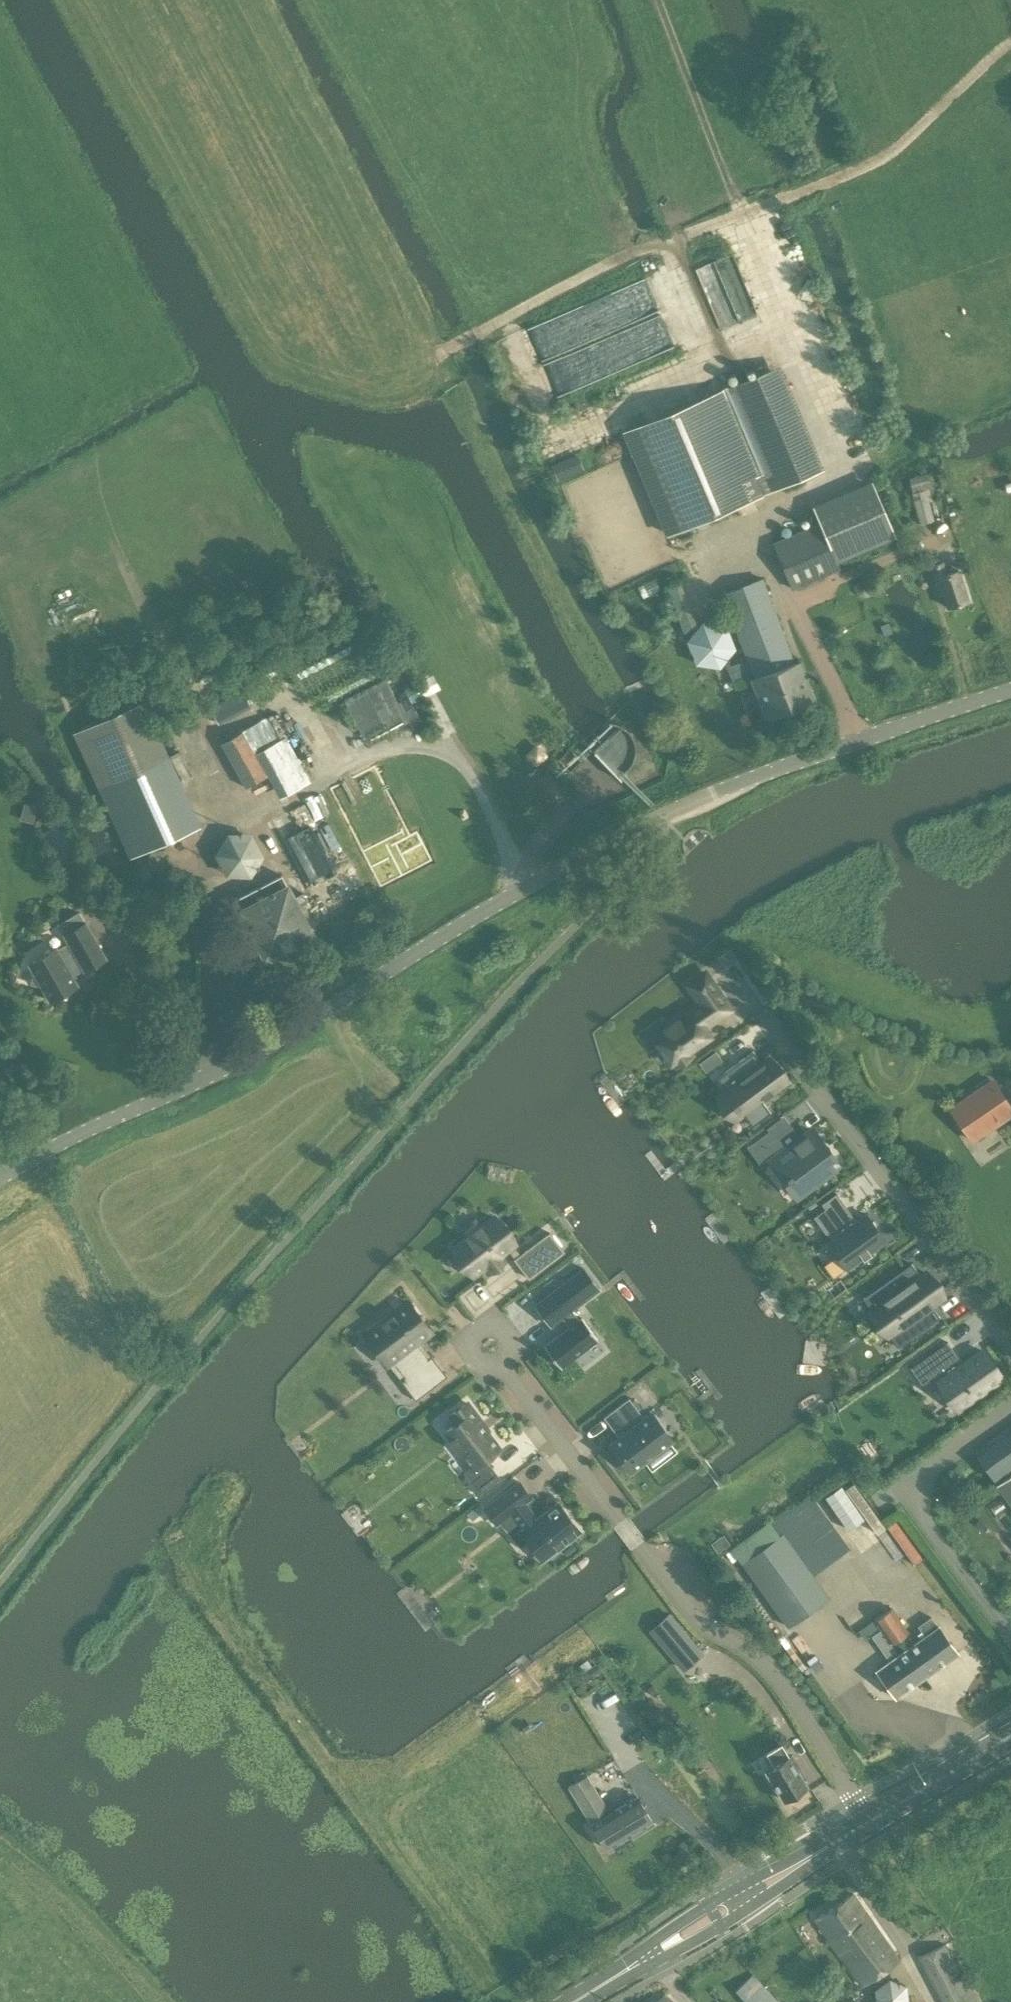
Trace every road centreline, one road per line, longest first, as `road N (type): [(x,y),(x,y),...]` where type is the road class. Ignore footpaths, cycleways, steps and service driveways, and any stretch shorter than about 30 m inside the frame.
road 1 (tertiary): [(669,815),(522,889),(285,1036),(0,1178)]
road 2 (residential): [(865,1825),(761,1654),(684,1598),(477,1335)]
road 3 (residential): [(1010,1354),(766,1015)]
road 4 (tertiary): [(669,815),(1010,690)]
road 5 (primary): [(582,2001),(865,1825)]
road 6 (residential): [(1010,1634),(921,1502),(930,1460),(1010,1403)]
road 7 (track): [(658,0),(739,219)]
road 8 (primary): [(865,1825),(1010,1737)]

